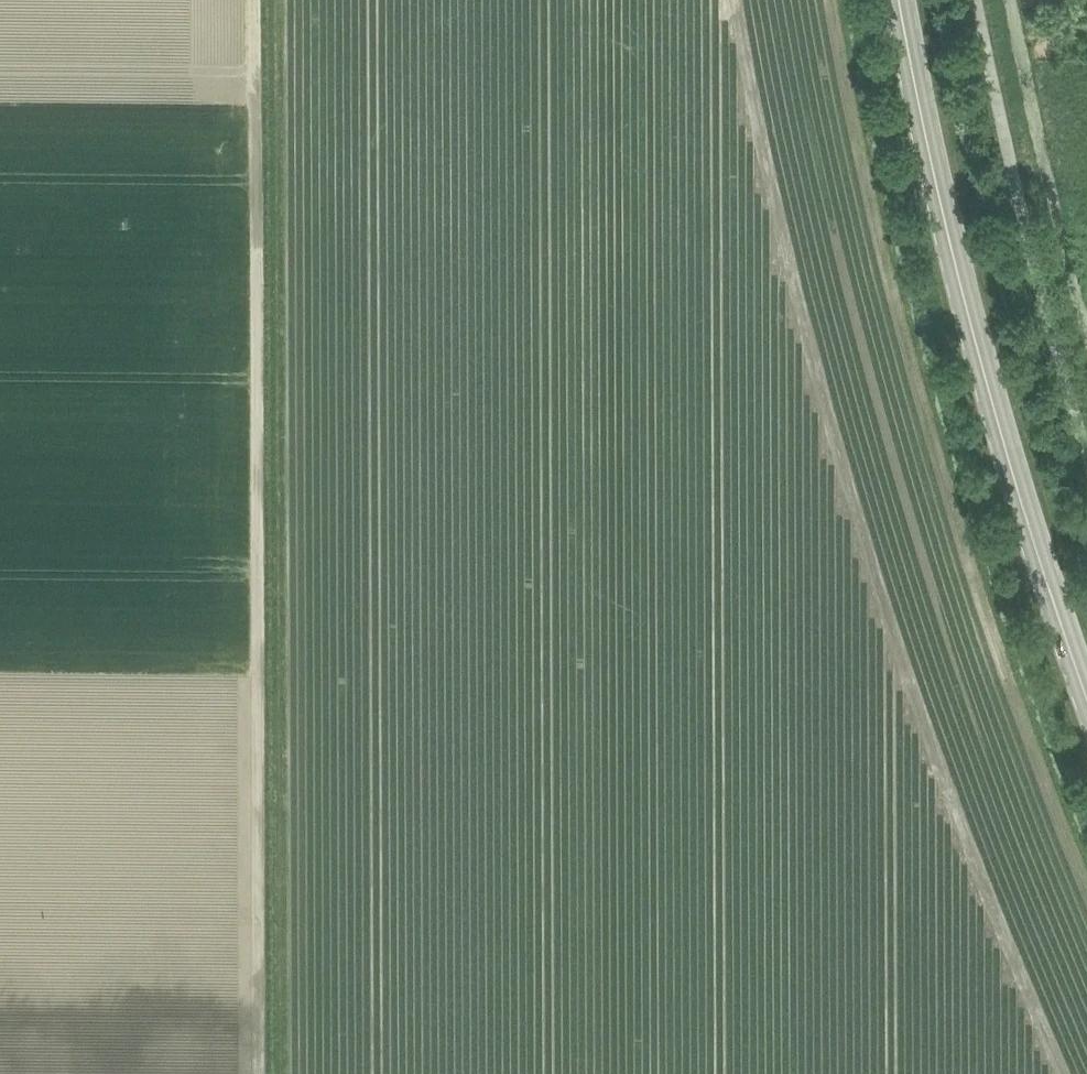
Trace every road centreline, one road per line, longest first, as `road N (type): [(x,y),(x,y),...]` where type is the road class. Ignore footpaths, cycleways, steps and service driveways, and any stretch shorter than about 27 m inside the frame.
road 1 (primary): [(1086,700),(969,318),(898,0)]

